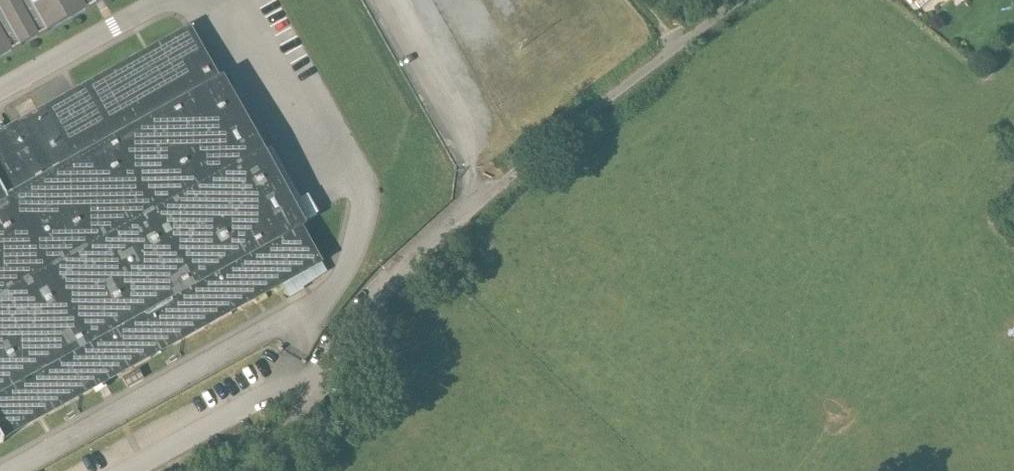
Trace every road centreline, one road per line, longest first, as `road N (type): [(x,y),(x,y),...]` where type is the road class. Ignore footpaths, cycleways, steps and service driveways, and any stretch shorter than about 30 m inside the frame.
road 1 (track): [(642,0),(679,43),(467,215),(322,370)]
road 2 (track): [(322,370),(249,470)]

